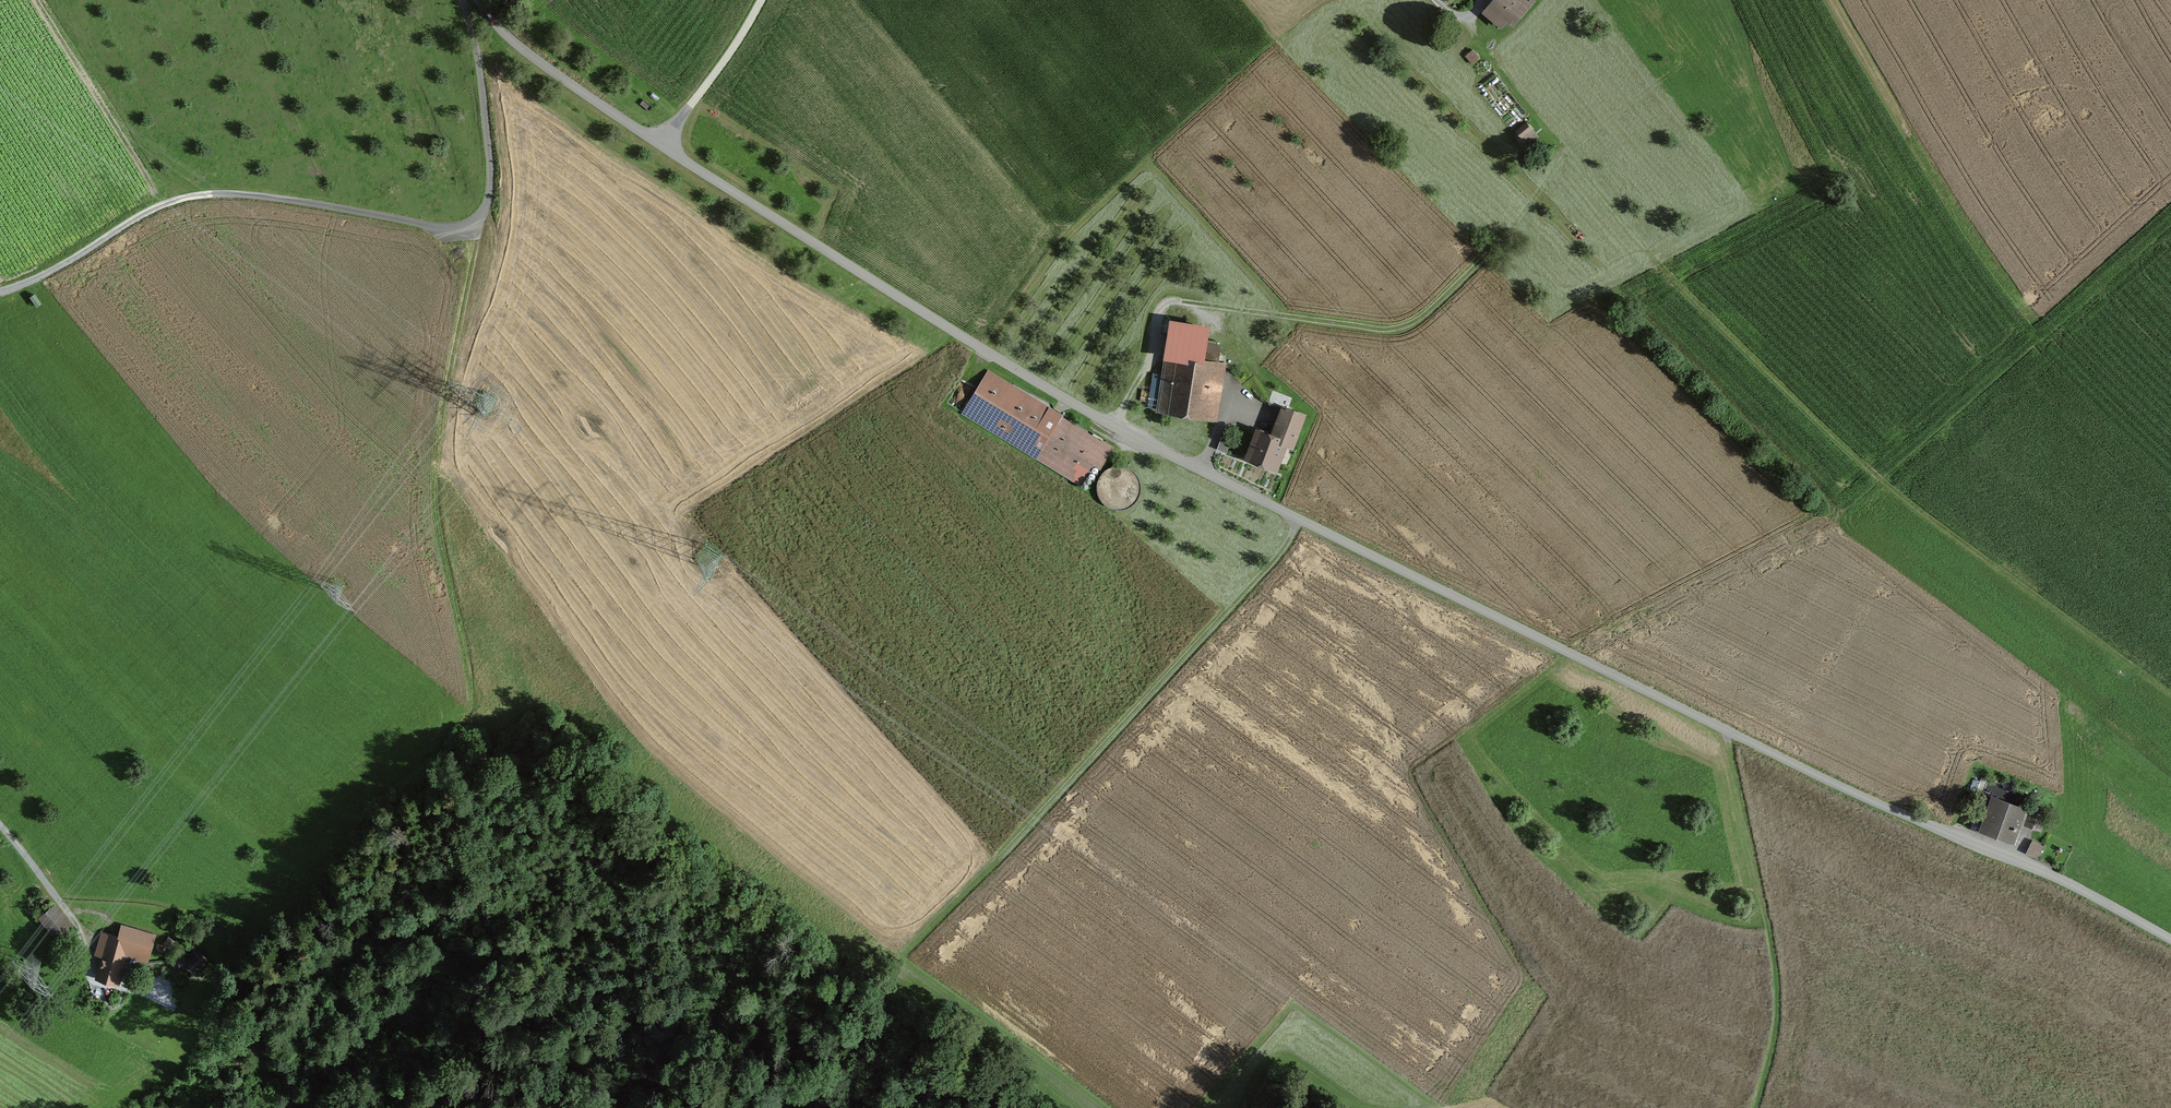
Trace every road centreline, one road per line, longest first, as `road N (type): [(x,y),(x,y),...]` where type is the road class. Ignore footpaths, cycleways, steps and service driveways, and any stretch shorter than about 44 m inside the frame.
road 1 (unclassified): [(477,0),(525,53),(662,149),(1110,427),(1861,799),(2067,883),(2170,942)]
road 2 (track): [(1454,19),(1660,264),(1880,478),(2170,696)]
road 3 (track): [(482,226),(436,490),(474,678),(475,704),(453,740),(478,786),(506,894),(598,1008),(614,1107)]
road 4 (unclassified): [(0,293),(172,203),(208,196),(286,200),(441,231),(482,226),(491,189),(489,129),(481,52),(462,0)]
road 5 (track): [(1482,260),(1406,327),(1177,303),(1163,310),(1155,355),(1110,427)]
road 6 (track): [(1298,518),(1284,547),(999,860)]
road 7 (track): [(2053,332),(1982,247),(1834,0)]
road 8 (track): [(1726,731),(1776,972),(1771,1052),(1757,1107)]
road 9 (track): [(266,1107),(222,1050),(169,1003),(101,998),(76,977),(80,932)]
road 10 (track): [(662,149),(762,0)]
road 11 (track): [(0,826),(80,932)]

